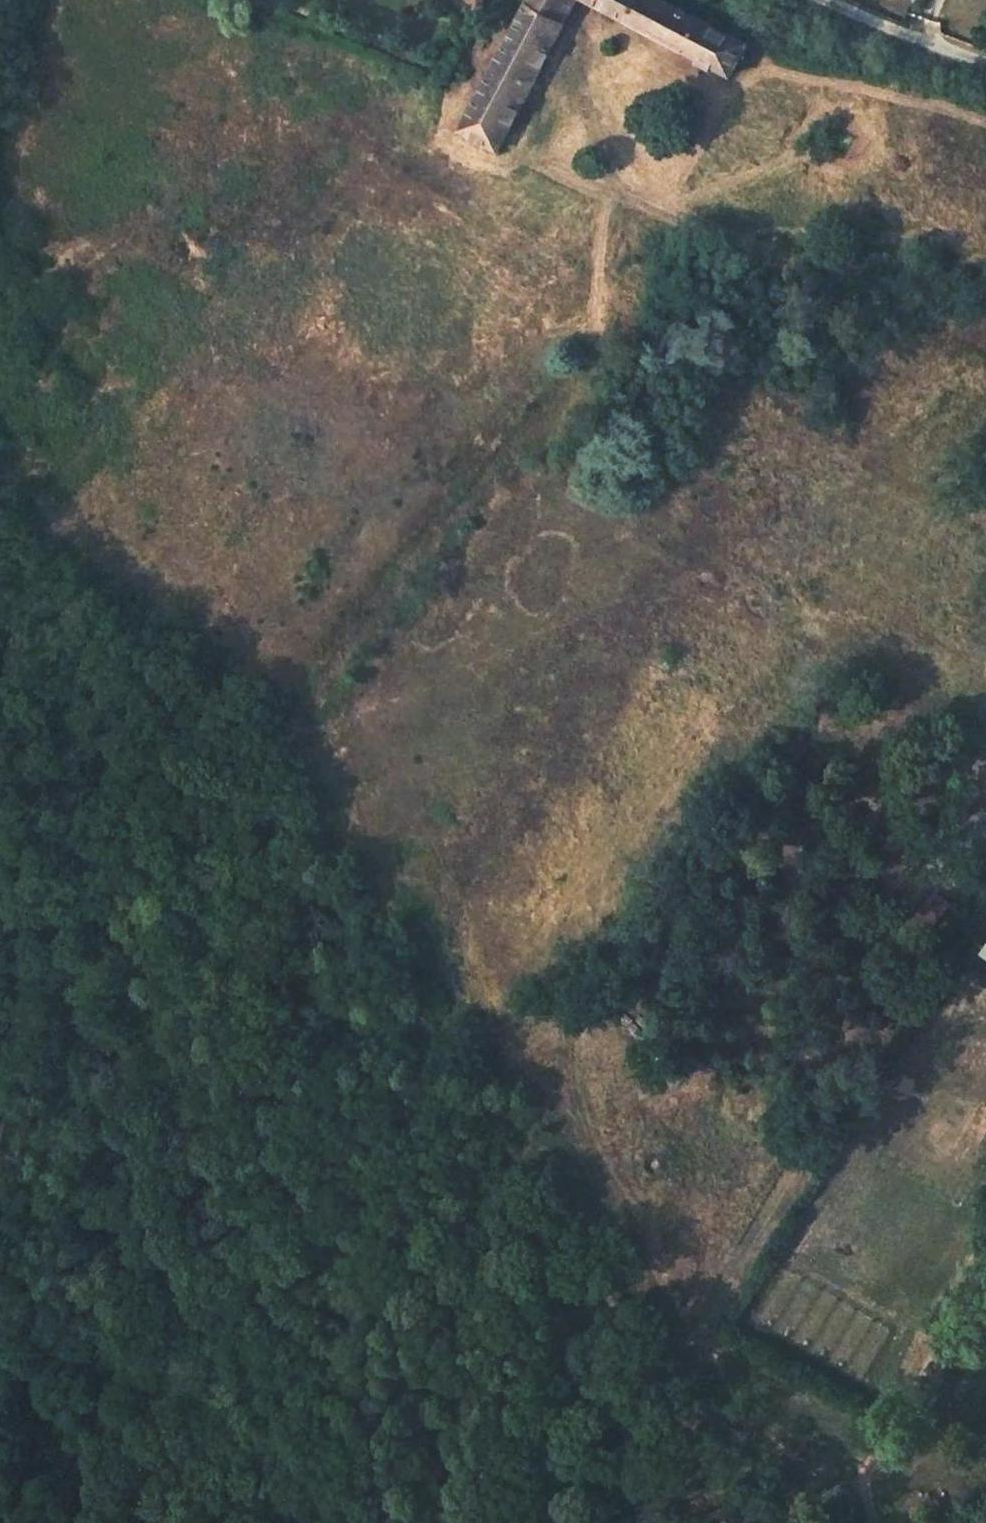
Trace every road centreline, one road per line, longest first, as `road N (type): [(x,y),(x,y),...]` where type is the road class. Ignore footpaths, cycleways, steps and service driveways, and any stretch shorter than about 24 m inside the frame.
road 1 (track): [(234,1522),(0,1291)]
road 2 (track): [(985,1270),(906,1404)]

